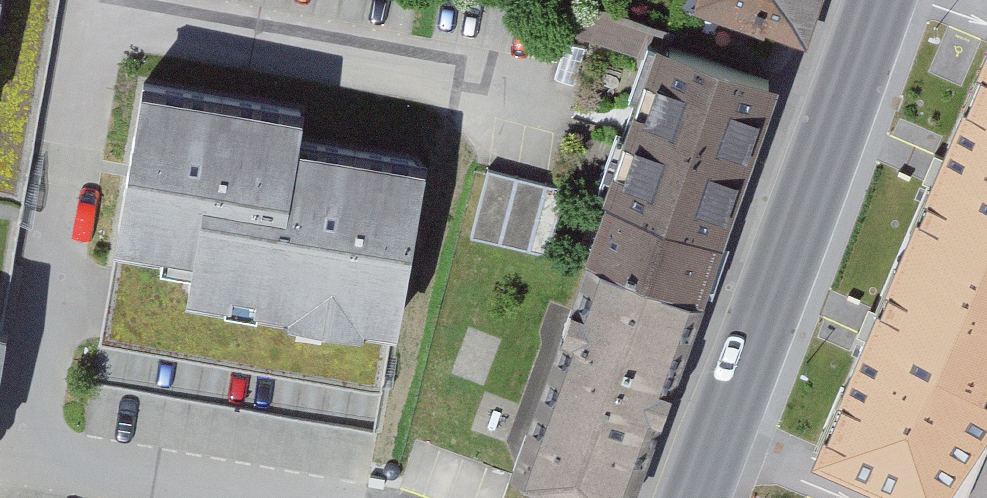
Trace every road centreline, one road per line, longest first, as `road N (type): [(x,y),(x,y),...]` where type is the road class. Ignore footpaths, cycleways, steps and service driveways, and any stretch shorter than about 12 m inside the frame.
road 1 (primary): [(883,0),(694,497)]

